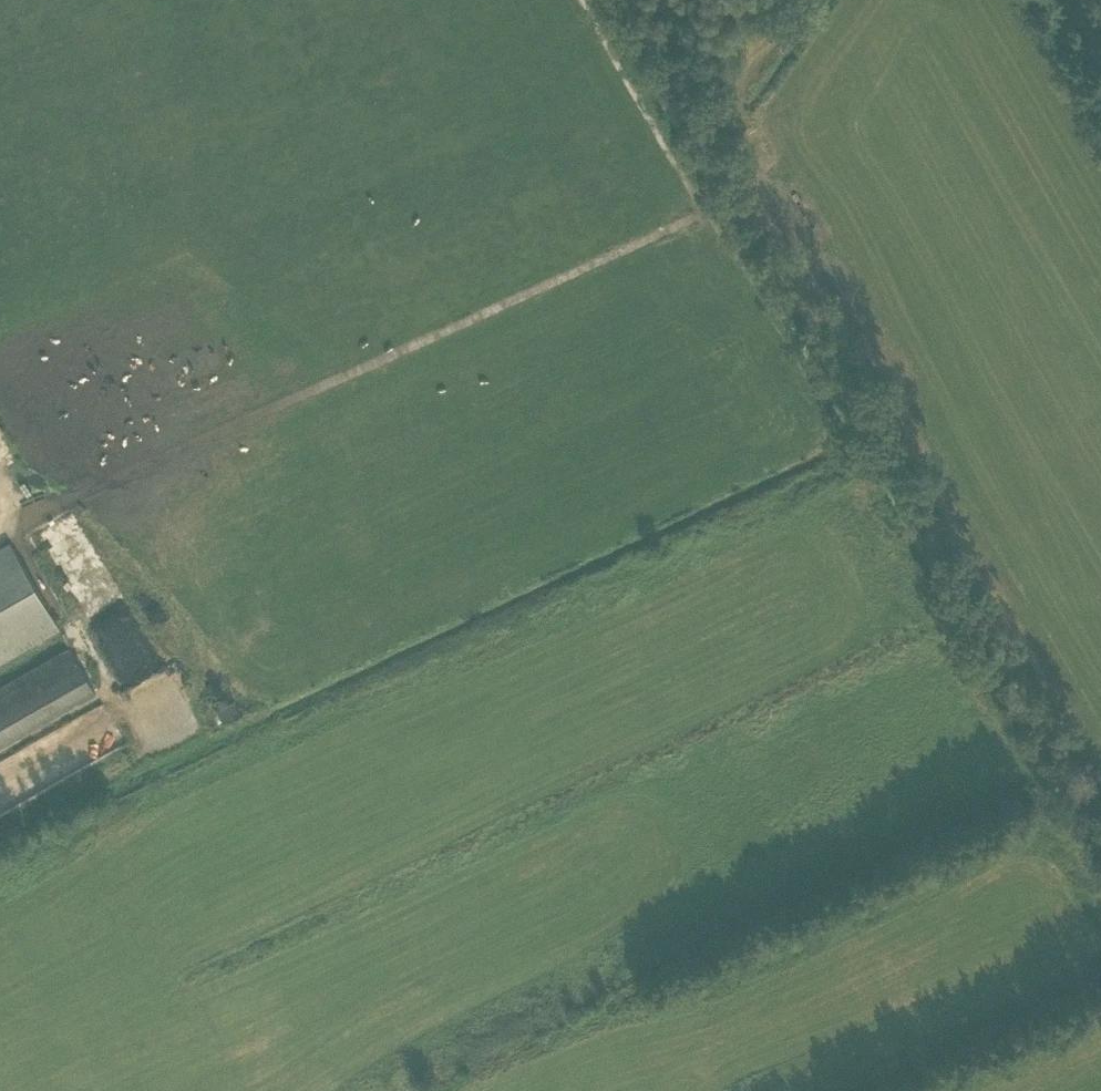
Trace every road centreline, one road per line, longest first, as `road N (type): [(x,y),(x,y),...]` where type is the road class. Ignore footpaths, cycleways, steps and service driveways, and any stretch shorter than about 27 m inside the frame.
road 1 (track): [(582,0),(702,214),(44,509)]
road 2 (track): [(724,102),(806,0)]

